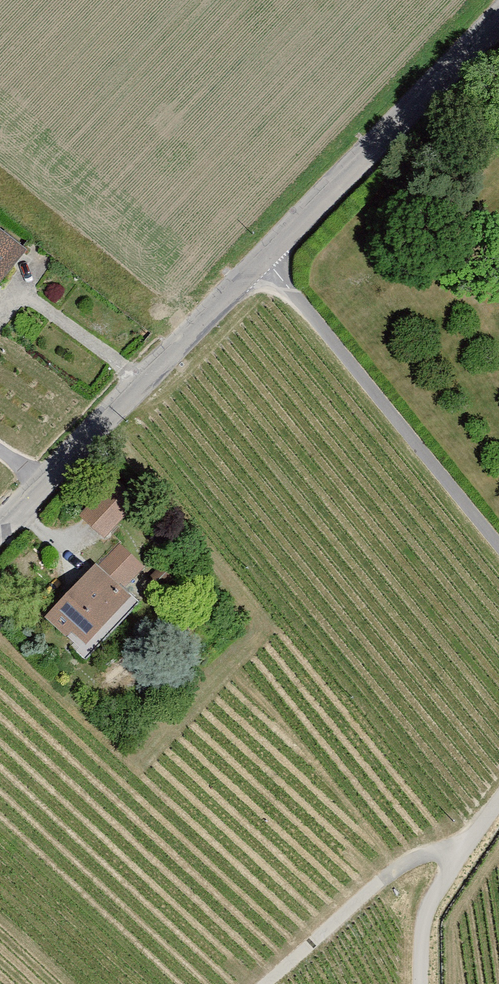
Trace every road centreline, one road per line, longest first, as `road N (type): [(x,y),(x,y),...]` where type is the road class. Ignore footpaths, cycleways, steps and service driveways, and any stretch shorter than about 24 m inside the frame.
road 1 (tertiary): [(0,528),(262,256)]
road 2 (residential): [(262,256),(498,546)]
road 3 (tertiary): [(262,256),(498,16)]
road 4 (track): [(458,856),(427,853),(380,882),(265,983)]
road 5 (residential): [(498,802),(431,901),(421,983)]

